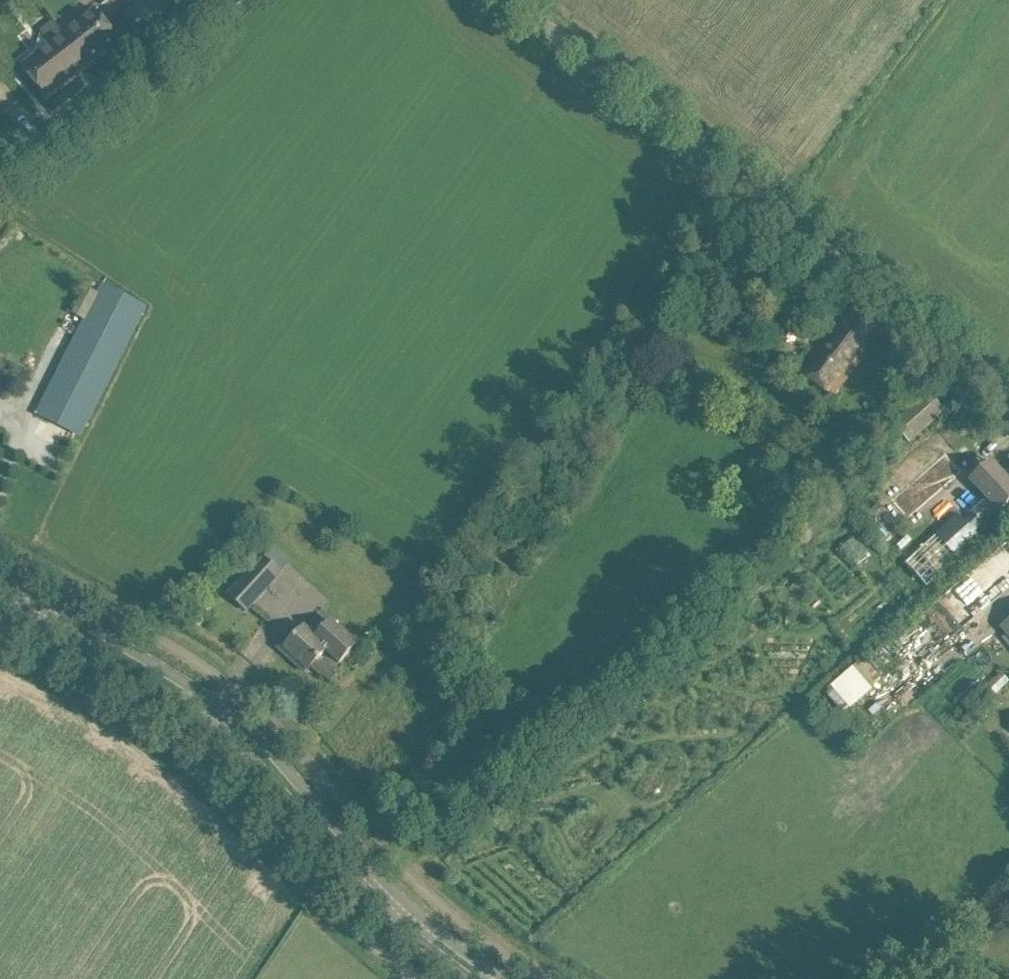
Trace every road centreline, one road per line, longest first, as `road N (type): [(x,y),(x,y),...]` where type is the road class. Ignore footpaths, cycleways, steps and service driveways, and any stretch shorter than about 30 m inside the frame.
road 1 (tertiary): [(485,978),(364,873),(249,738),(203,701),(0,592)]
road 2 (unclassified): [(1008,403),(528,0)]
road 3 (unclassified): [(0,173),(215,0)]

